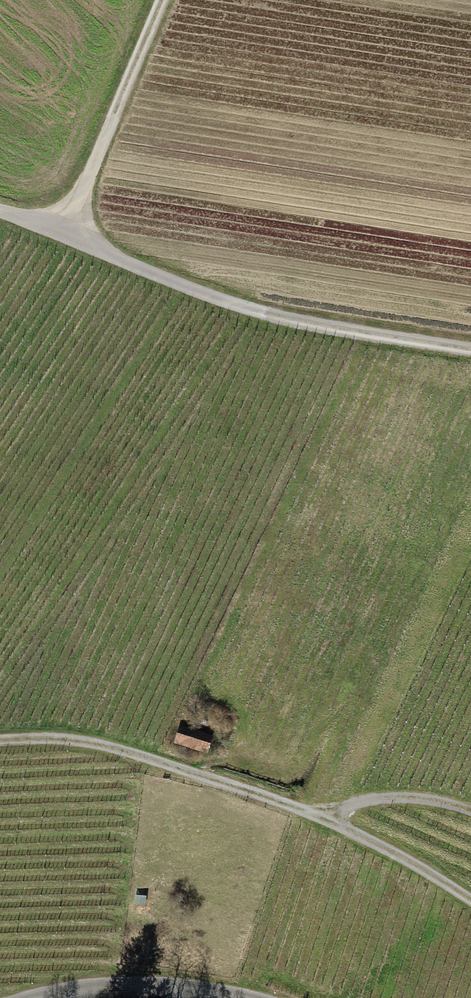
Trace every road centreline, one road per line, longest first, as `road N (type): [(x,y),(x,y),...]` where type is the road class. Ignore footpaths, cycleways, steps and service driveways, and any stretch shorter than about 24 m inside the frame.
road 1 (track): [(0,739),(48,736),(122,750),(325,818),(470,900)]
road 2 (track): [(0,211),(215,298),(470,348)]
road 3 (track): [(65,237),(168,0)]
road 4 (tertiary): [(223,997),(104,987),(57,997)]
road 5 (track): [(325,818),(389,795),(470,811)]

